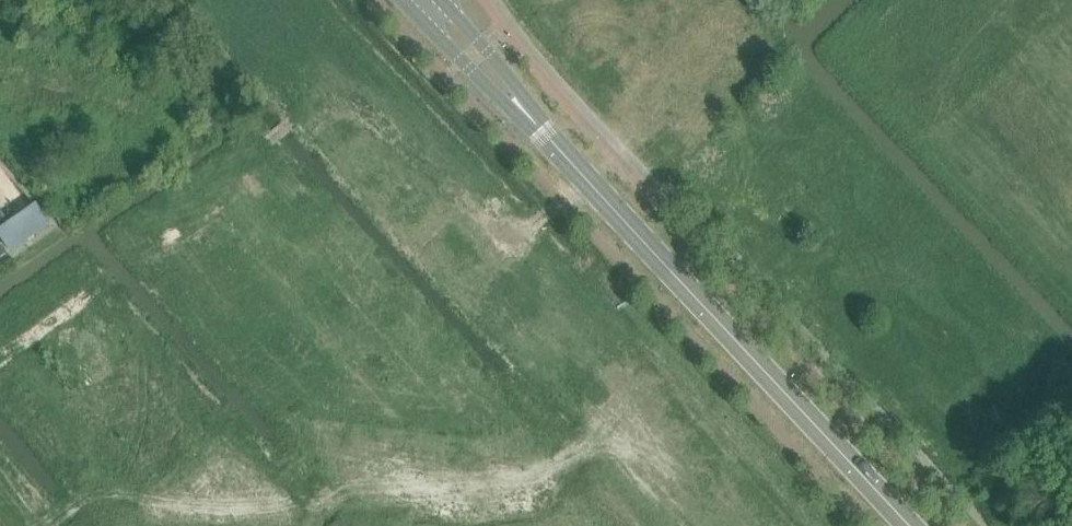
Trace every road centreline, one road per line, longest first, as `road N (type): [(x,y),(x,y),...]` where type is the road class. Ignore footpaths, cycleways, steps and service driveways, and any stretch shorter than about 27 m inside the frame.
road 1 (tertiary): [(912,525),(529,114)]
road 2 (tertiary): [(415,0),(500,99),(529,114)]
road 3 (tertiary): [(529,114),(515,86),(431,0)]

